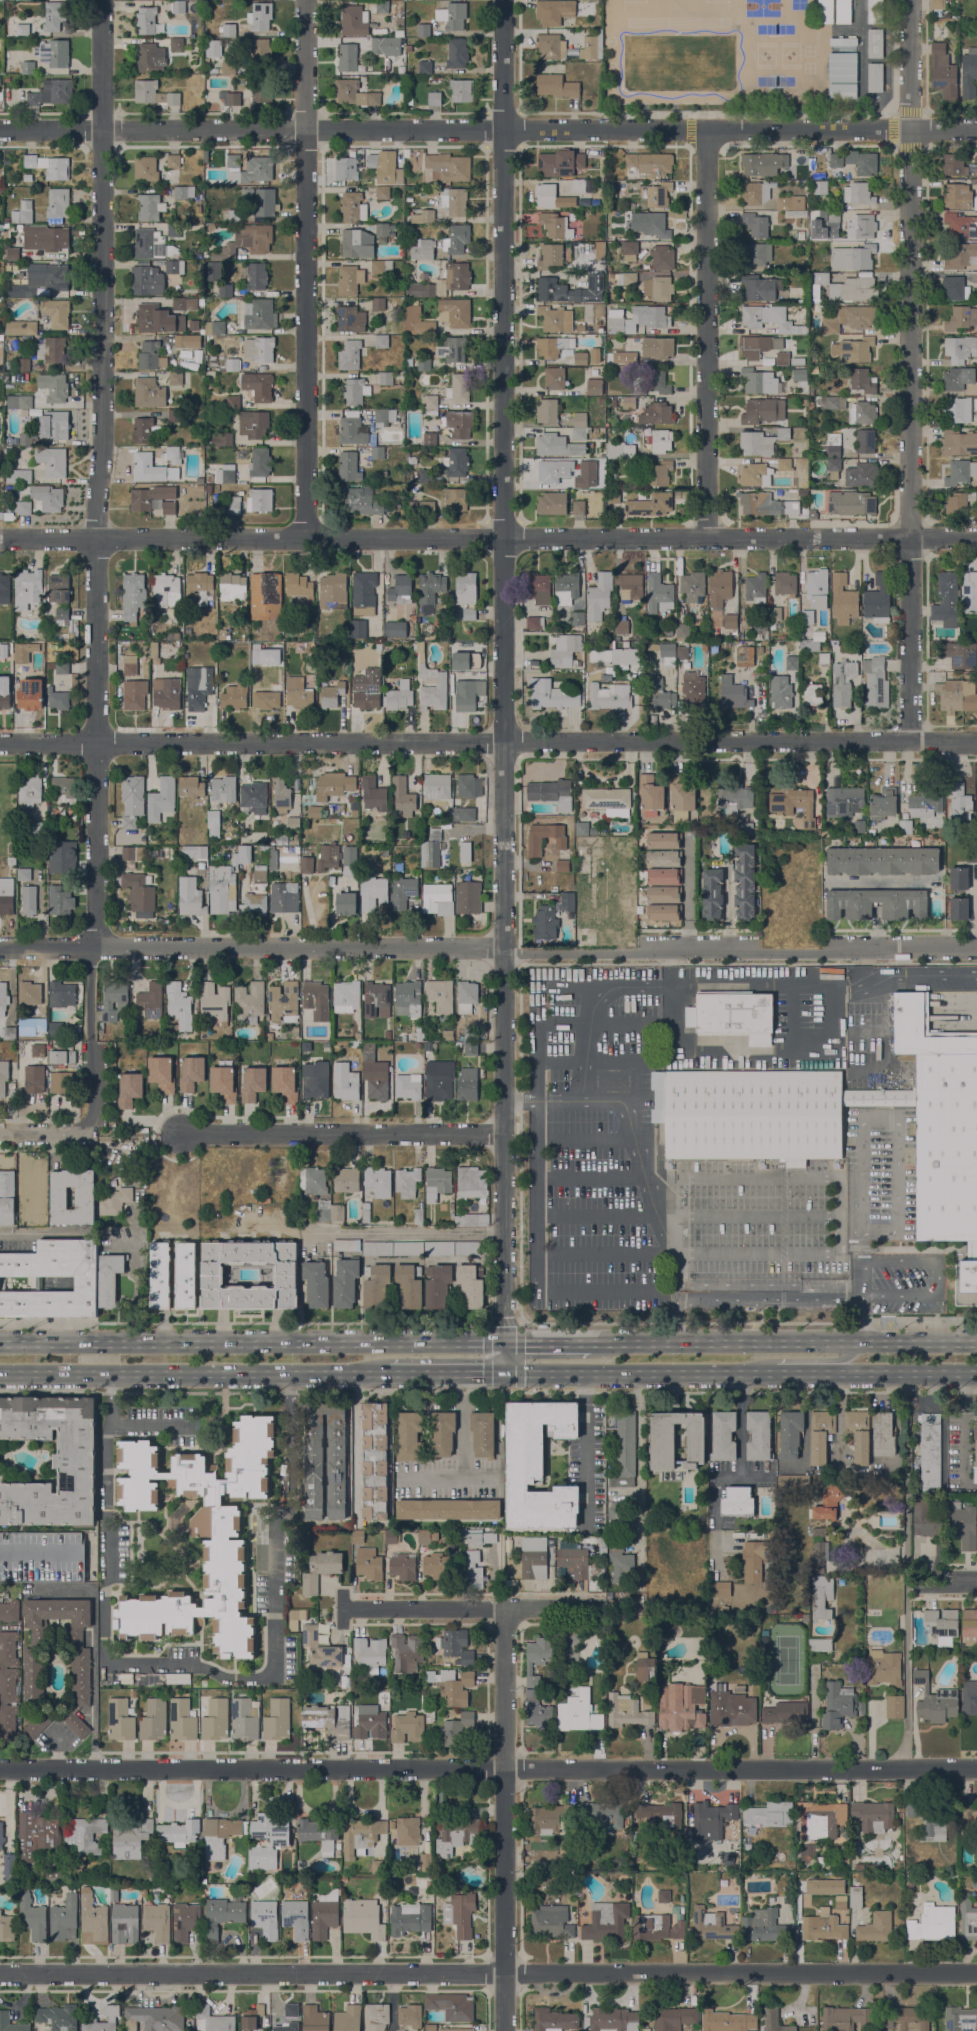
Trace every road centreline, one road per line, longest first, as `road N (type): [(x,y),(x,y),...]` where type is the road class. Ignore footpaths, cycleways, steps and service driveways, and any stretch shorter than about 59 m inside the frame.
road 1 (tertiary): [(504,1372),(504,0)]
road 2 (residential): [(91,1136),(101,745),(95,518),(104,419),(101,0)]
road 3 (residential): [(976,743),(0,745)]
road 4 (residential): [(976,1769),(0,1771)]
road 5 (residential): [(976,1973),(0,1972)]
road 6 (residential): [(0,538),(976,537)]
road 7 (residential): [(976,129),(0,129)]
road 8 (residential): [(912,743),(910,0)]
road 9 (residential): [(305,537),(304,0)]
road 10 (primary): [(503,1342),(0,1345)]
road 11 (residential): [(502,950),(0,948)]
road 12 (residential): [(502,950),(976,950)]
road 13 (tertiary): [(504,2030),(509,1611)]
road 14 (residential): [(707,537),(706,129)]
road 15 (primary): [(0,1374),(390,1373)]
road 16 (primary): [(976,1343),(591,1342)]
road 17 (residential): [(502,1133),(184,1136)]
road 18 (primary): [(504,1372),(775,1372)]
road 19 (primary): [(797,1372),(976,1371)]
road 20 (residential): [(509,1611),(339,1611)]

